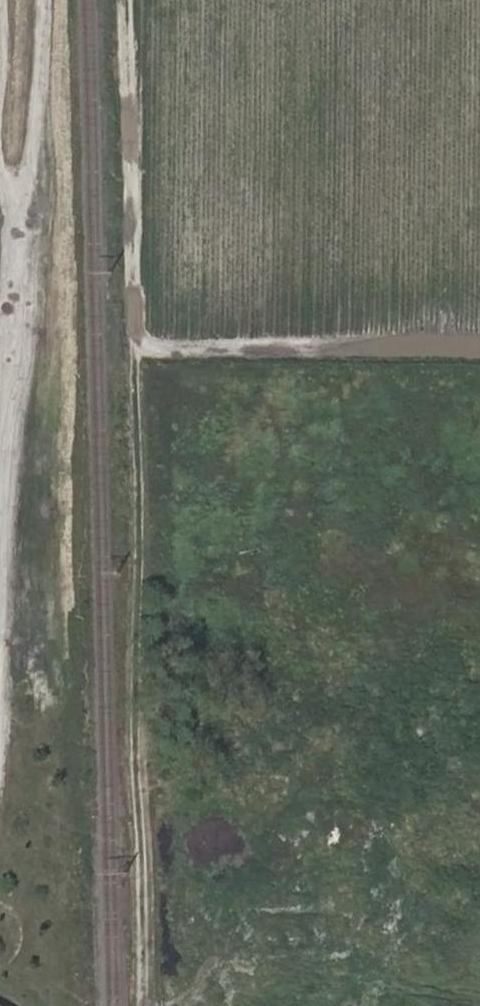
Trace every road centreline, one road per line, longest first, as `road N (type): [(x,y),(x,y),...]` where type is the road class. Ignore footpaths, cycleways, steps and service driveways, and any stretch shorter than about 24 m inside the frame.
road 1 (track): [(146,1005),(135,773),(139,508),(127,0)]
road 2 (residential): [(0,744),(25,204),(0,157)]

